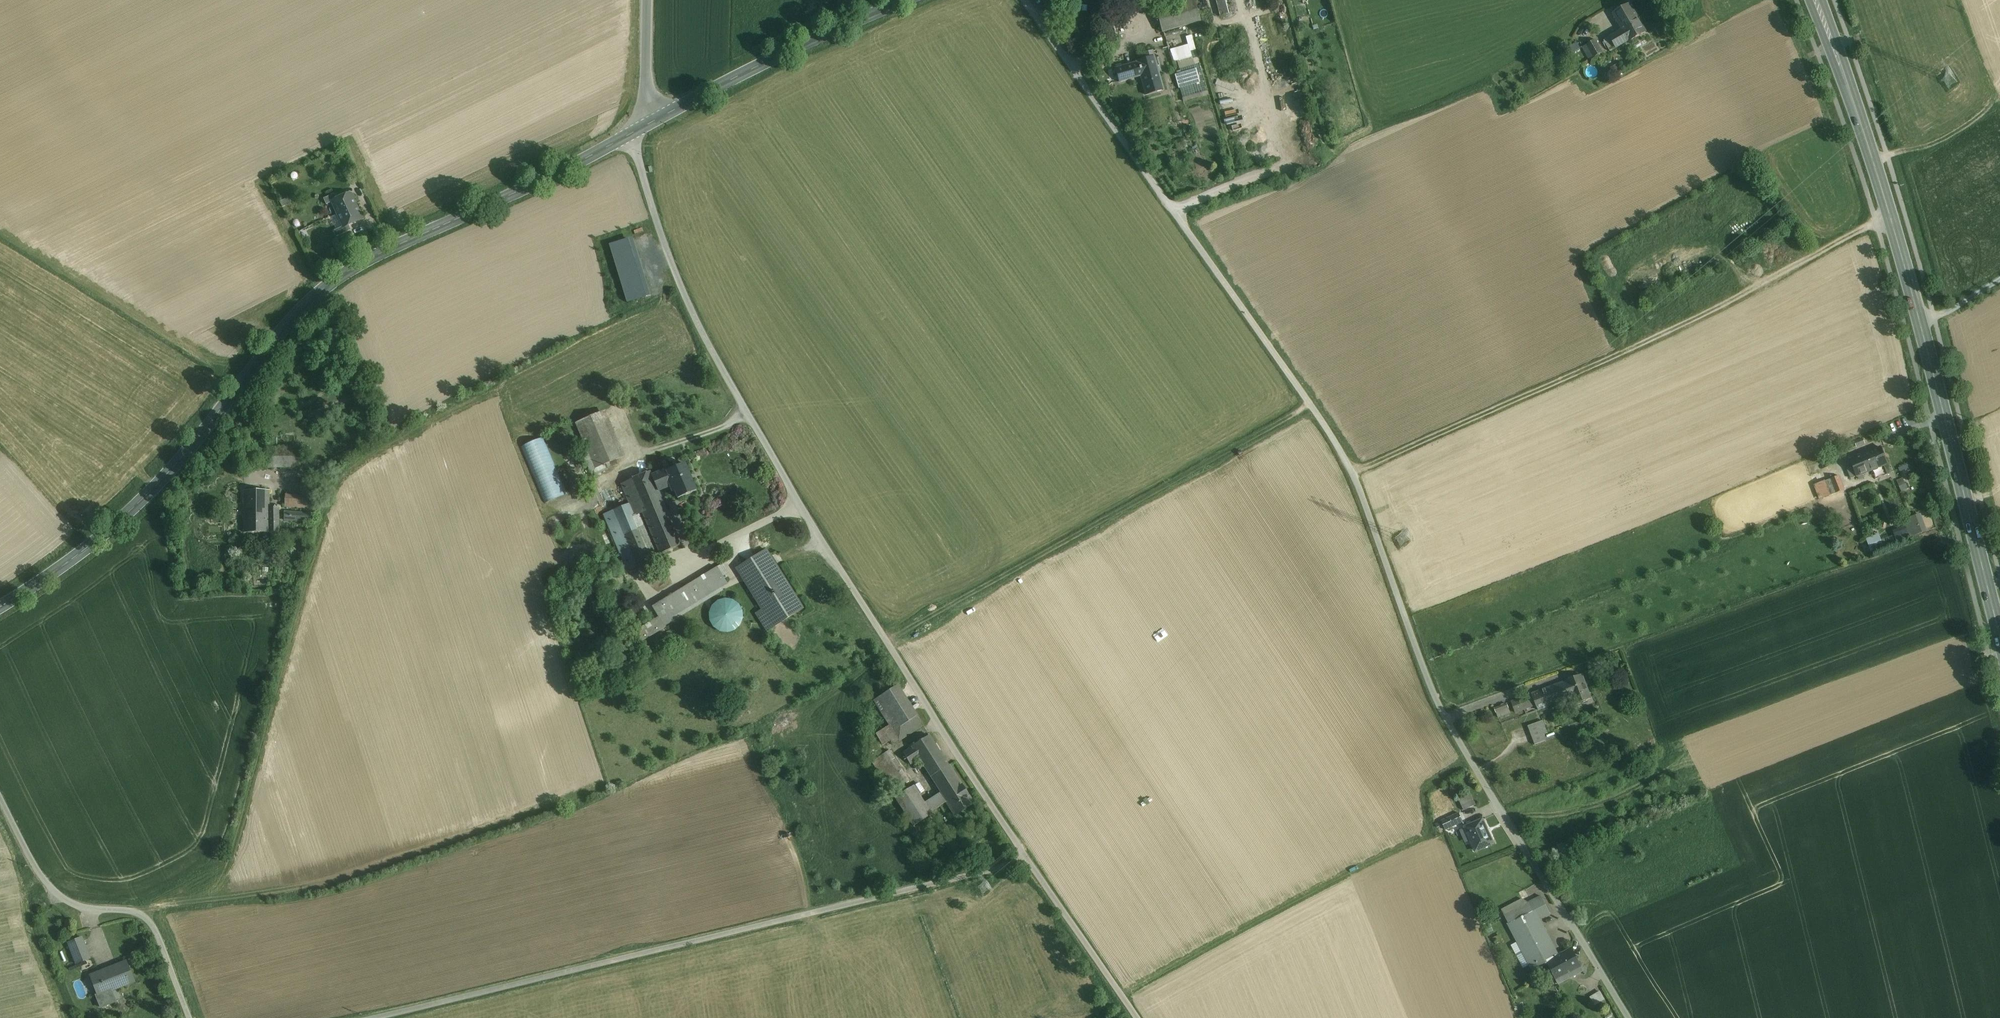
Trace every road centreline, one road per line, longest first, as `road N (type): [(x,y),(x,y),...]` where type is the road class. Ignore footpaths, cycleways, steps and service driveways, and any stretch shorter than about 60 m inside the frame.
road 1 (unclassified): [(1024,0),(1316,411),(1352,473),(1443,710),(1629,1017)]
road 2 (unclassified): [(631,133),(702,332),(799,503),(1027,861)]
road 3 (secondary): [(631,133),(361,261),(318,293),(140,501),(0,608)]
road 4 (unclassified): [(1027,861),(373,1017)]
road 5 (primary): [(1999,634),(1922,320),(1816,0)]
road 6 (track): [(1352,473),(1660,336),(1892,218)]
road 7 (unclassified): [(191,1017),(151,921),(67,899),(40,873),(0,797)]
road 8 (secondary): [(906,0),(647,125)]
road 9 (unclassified): [(1027,861),(1136,1017)]
road 10 (residential): [(647,125),(648,0)]

